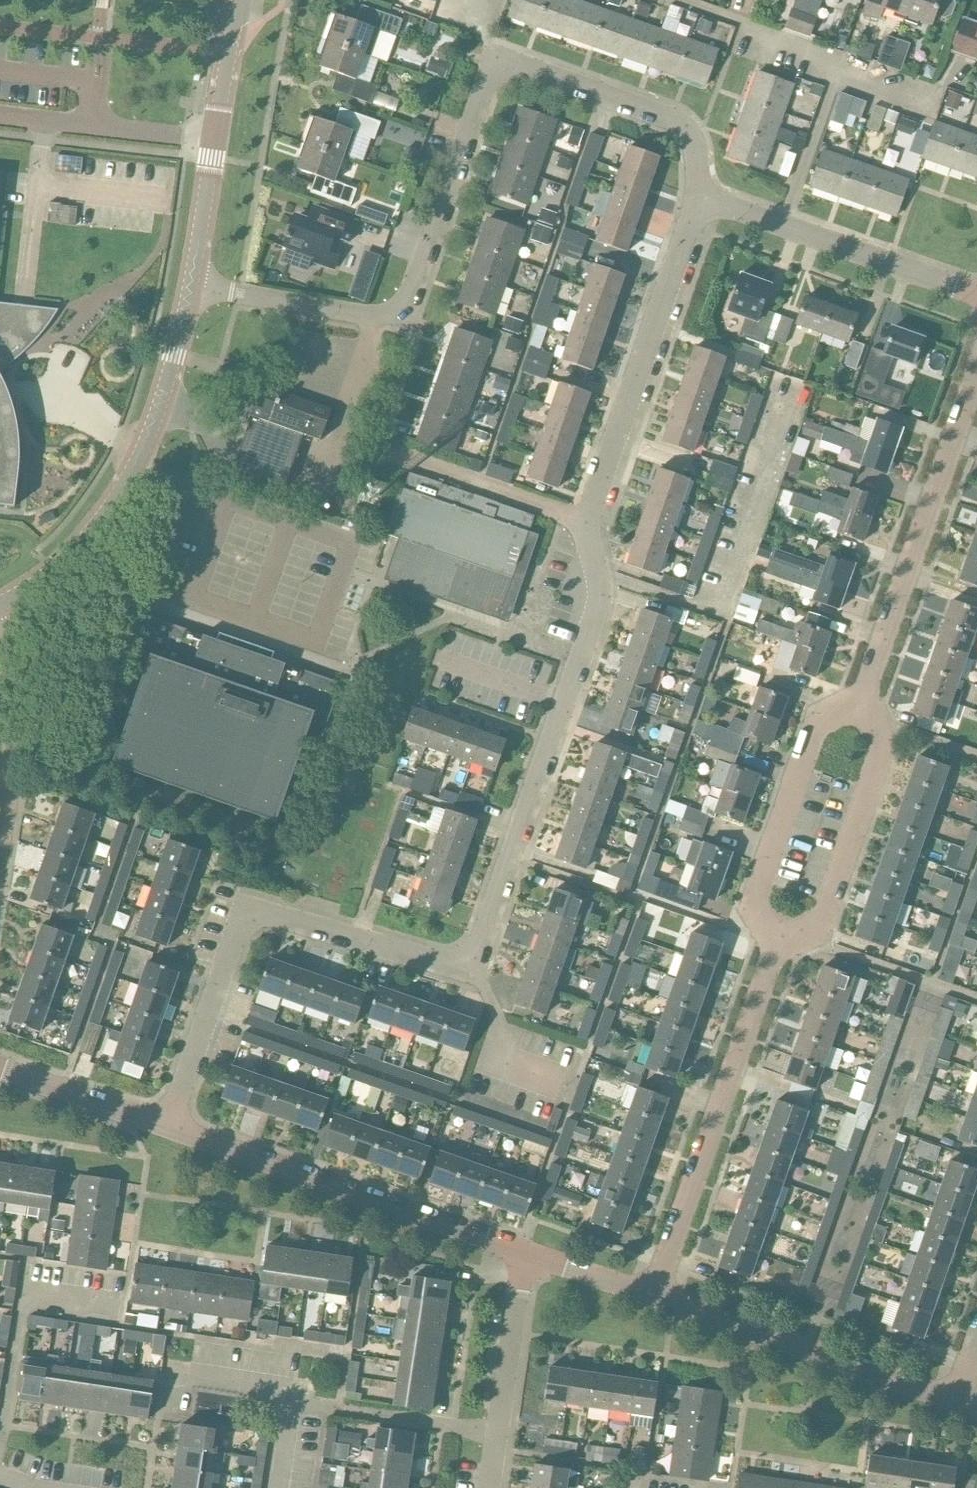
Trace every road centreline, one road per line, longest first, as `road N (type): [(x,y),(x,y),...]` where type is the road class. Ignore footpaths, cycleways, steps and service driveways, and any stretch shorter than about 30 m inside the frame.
road 1 (residential): [(169,1132),(242,924),(254,915),(451,975),(472,964),(597,609),(587,525),(698,196)]
road 2 (residential): [(190,284),(376,316),(394,312),(407,301),(493,82),(508,70),(675,117),(688,126),(698,196)]
road 3 (tertiary): [(0,606),(76,553),(113,506),(150,437),(190,284)]
road 4 (residential): [(528,1260),(169,1132)]
road 5 (residential): [(654,1302),(775,947)]
road 6 (residential): [(860,706),(976,367)]
road 7 (residential): [(952,1404),(654,1302)]
road 8 (residential): [(976,294),(698,196)]
road 9 (residential): [(860,706),(810,734),(754,894),(775,947)]
road 10 (residential): [(775,947),(822,920),(882,753),(860,706)]
road 11 (residential): [(487,1487),(528,1260)]
road 12 (residential): [(0,852),(16,706),(0,637)]
road 13 (unclassified): [(210,158),(179,137),(0,117)]
road 14 (residential): [(169,1132),(0,1075)]
road 15 (tertiary): [(210,158),(241,0)]
road 16 (residential): [(654,1302),(528,1260)]
road 17 (tertiary): [(190,284),(210,158)]

